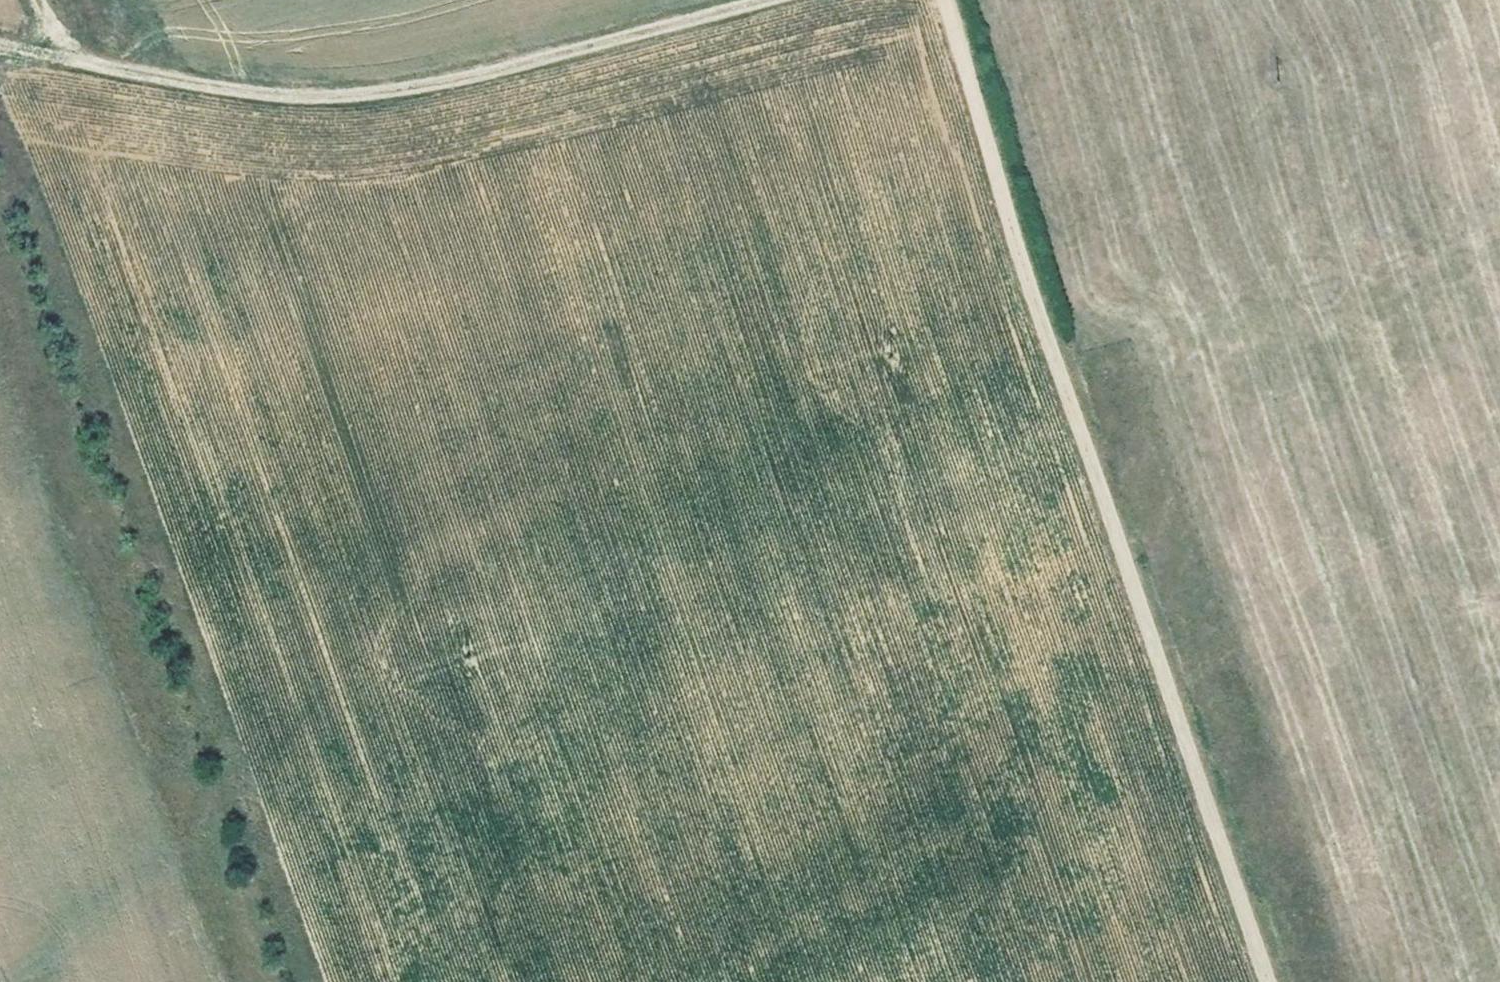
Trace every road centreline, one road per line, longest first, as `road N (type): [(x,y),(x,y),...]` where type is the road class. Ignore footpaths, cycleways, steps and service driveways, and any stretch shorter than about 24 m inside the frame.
road 1 (track): [(1268,981),(1014,238),(947,0)]
road 2 (track): [(767,0),(537,61),(335,97),(245,91),(0,45)]

